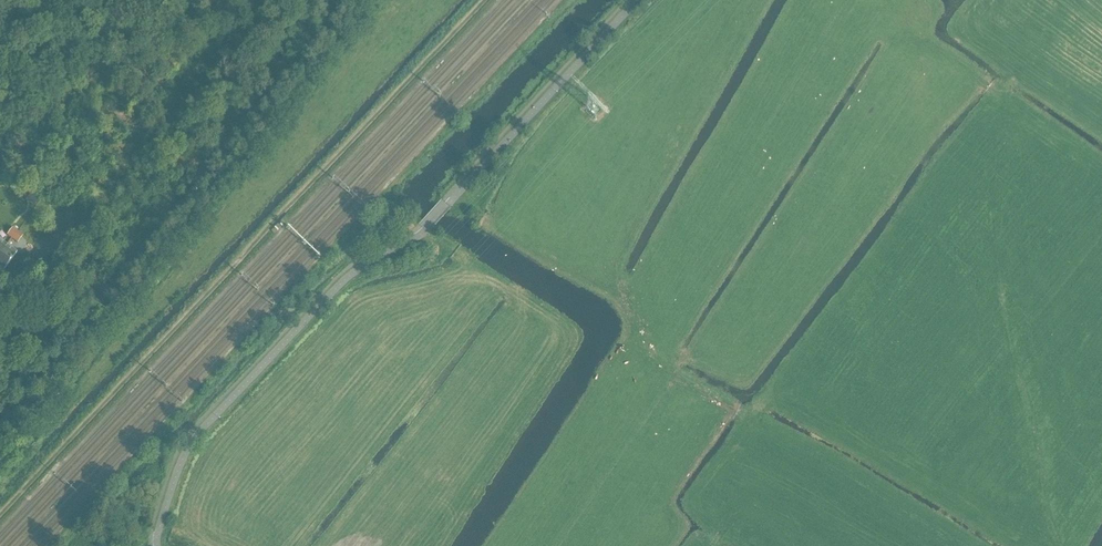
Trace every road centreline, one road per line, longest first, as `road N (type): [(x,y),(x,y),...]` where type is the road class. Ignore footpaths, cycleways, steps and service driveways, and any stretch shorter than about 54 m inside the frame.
road 1 (track): [(0,520),(489,0)]

